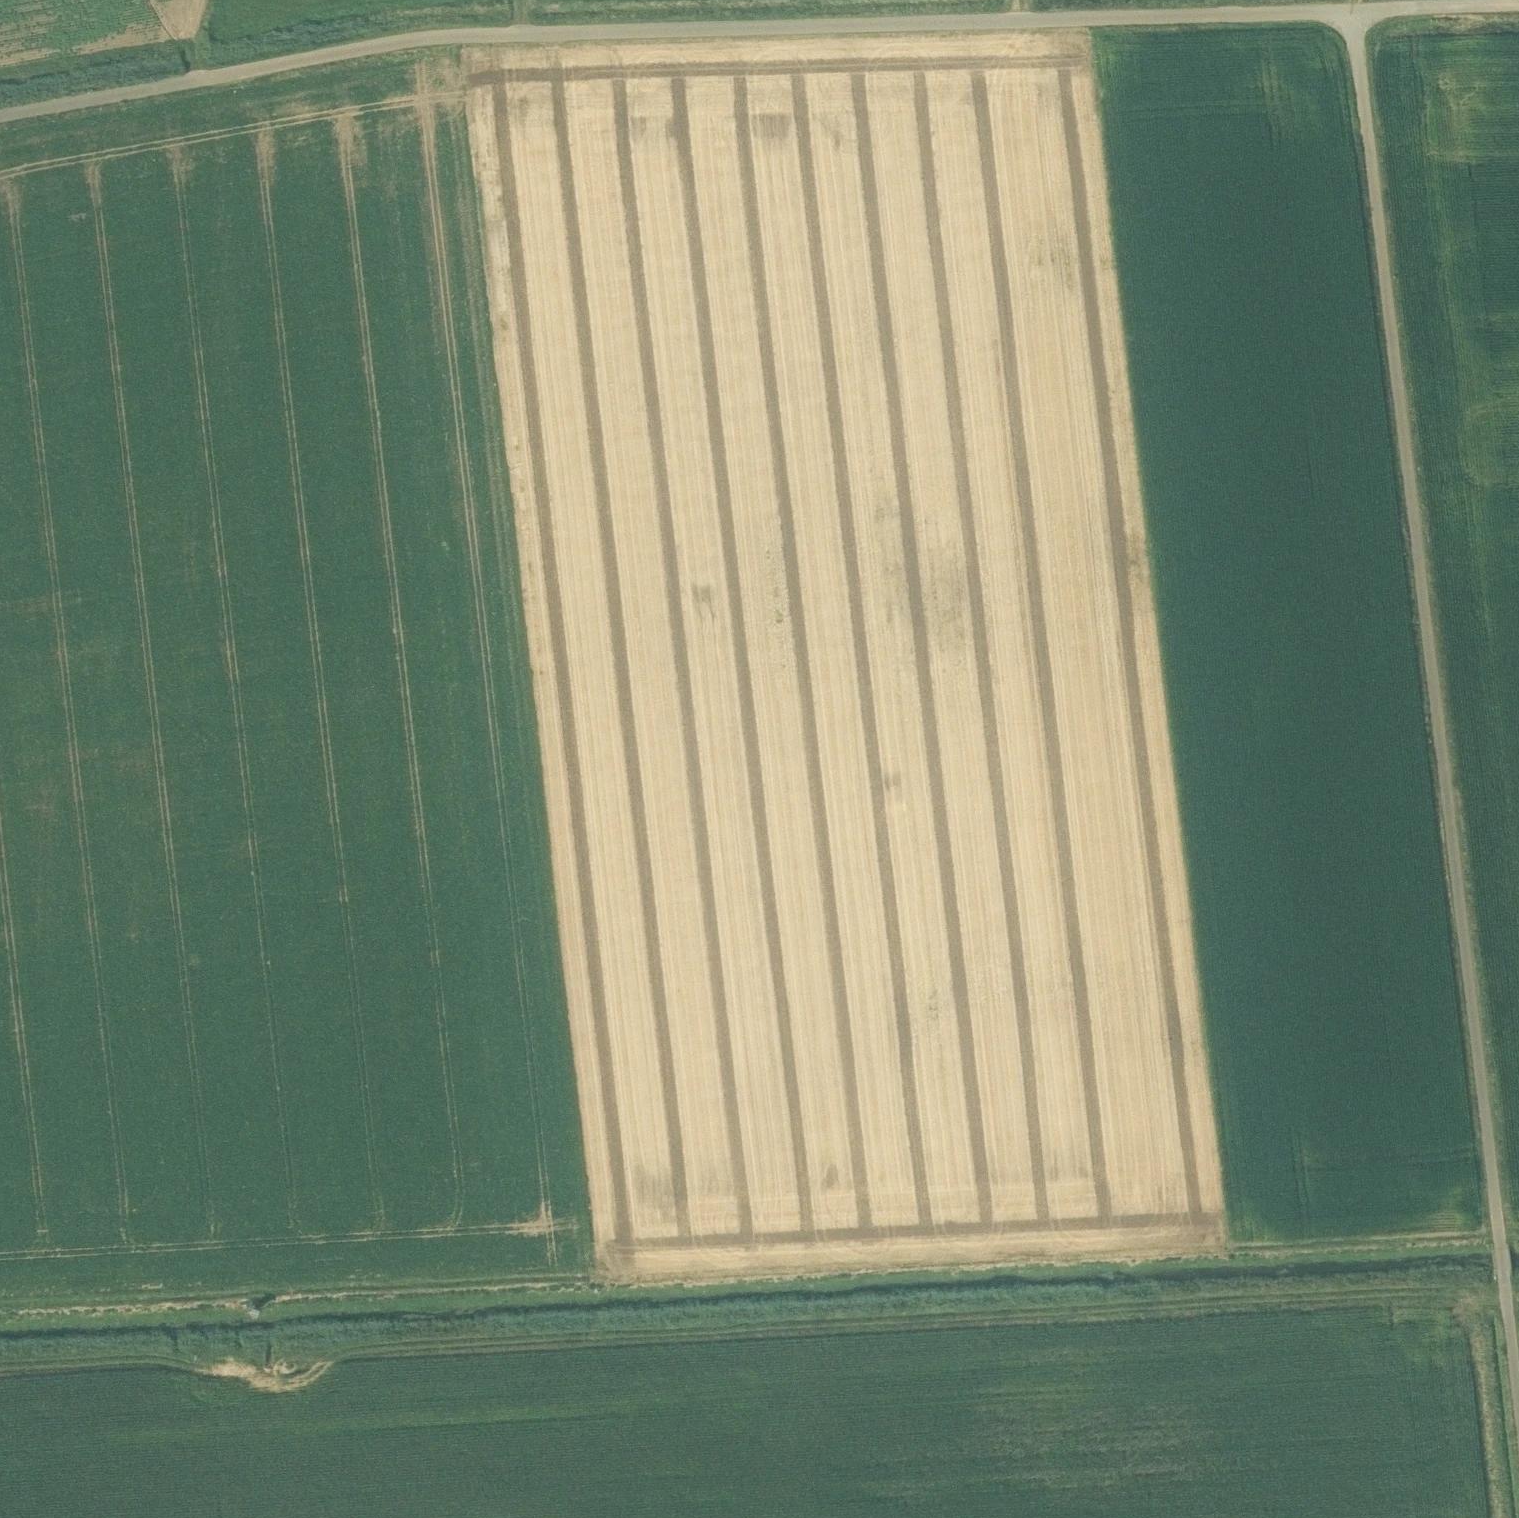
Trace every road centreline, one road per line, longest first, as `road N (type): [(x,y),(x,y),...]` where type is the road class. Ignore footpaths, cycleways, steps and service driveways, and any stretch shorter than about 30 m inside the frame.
road 1 (unclassified): [(0,113),(454,32),(1352,5),(1518,1420)]
road 2 (track): [(1352,5),(1512,0)]

